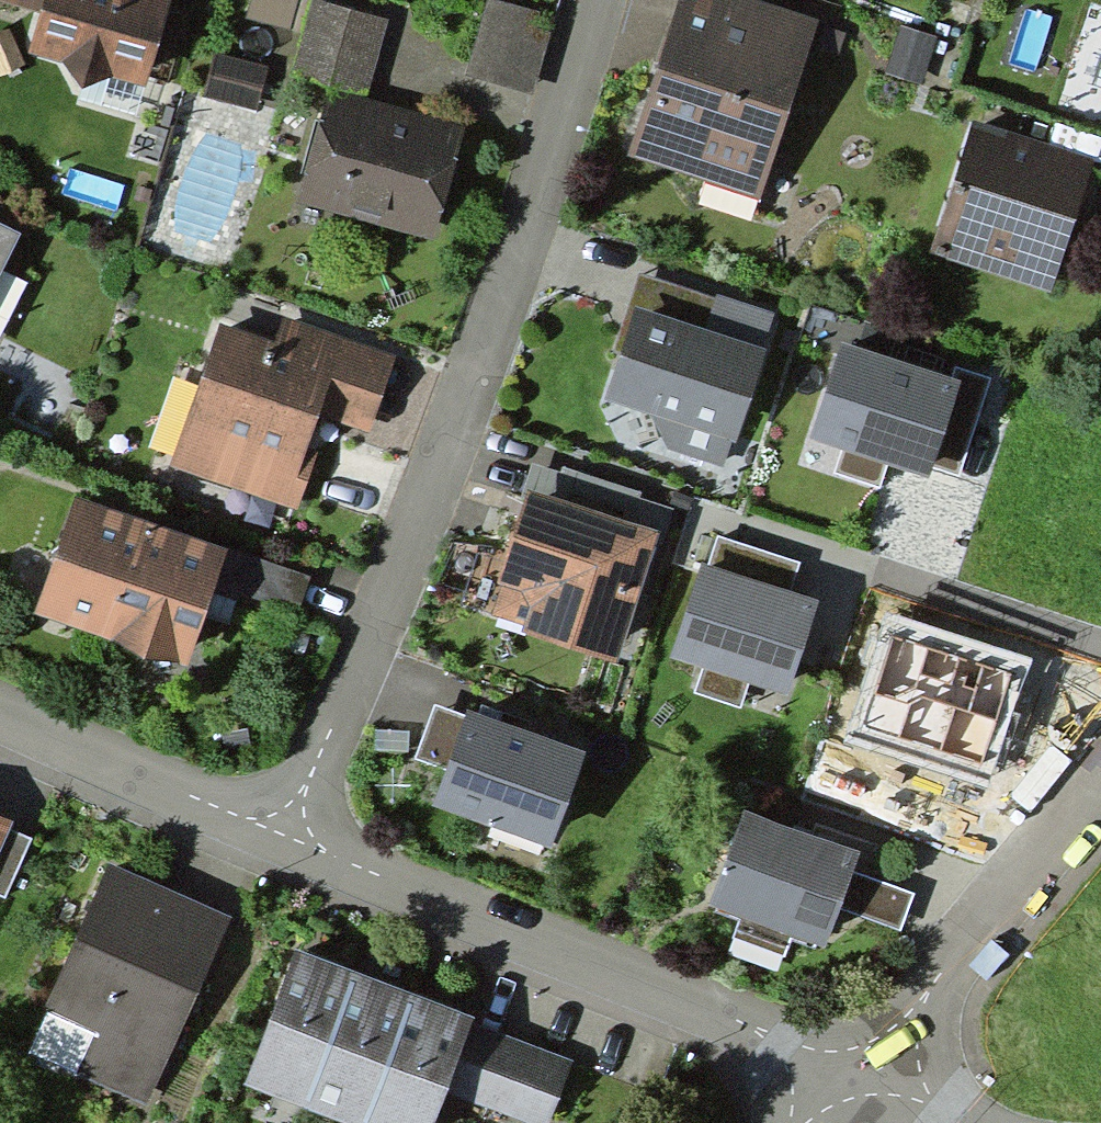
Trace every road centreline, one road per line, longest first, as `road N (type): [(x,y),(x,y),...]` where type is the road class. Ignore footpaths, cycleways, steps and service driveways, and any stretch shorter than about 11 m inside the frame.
road 1 (residential): [(297,854),(607,0)]
road 2 (residential): [(297,854),(860,1083)]
road 3 (residential): [(860,1083),(1100,812)]
road 4 (residential): [(0,710),(297,854)]

